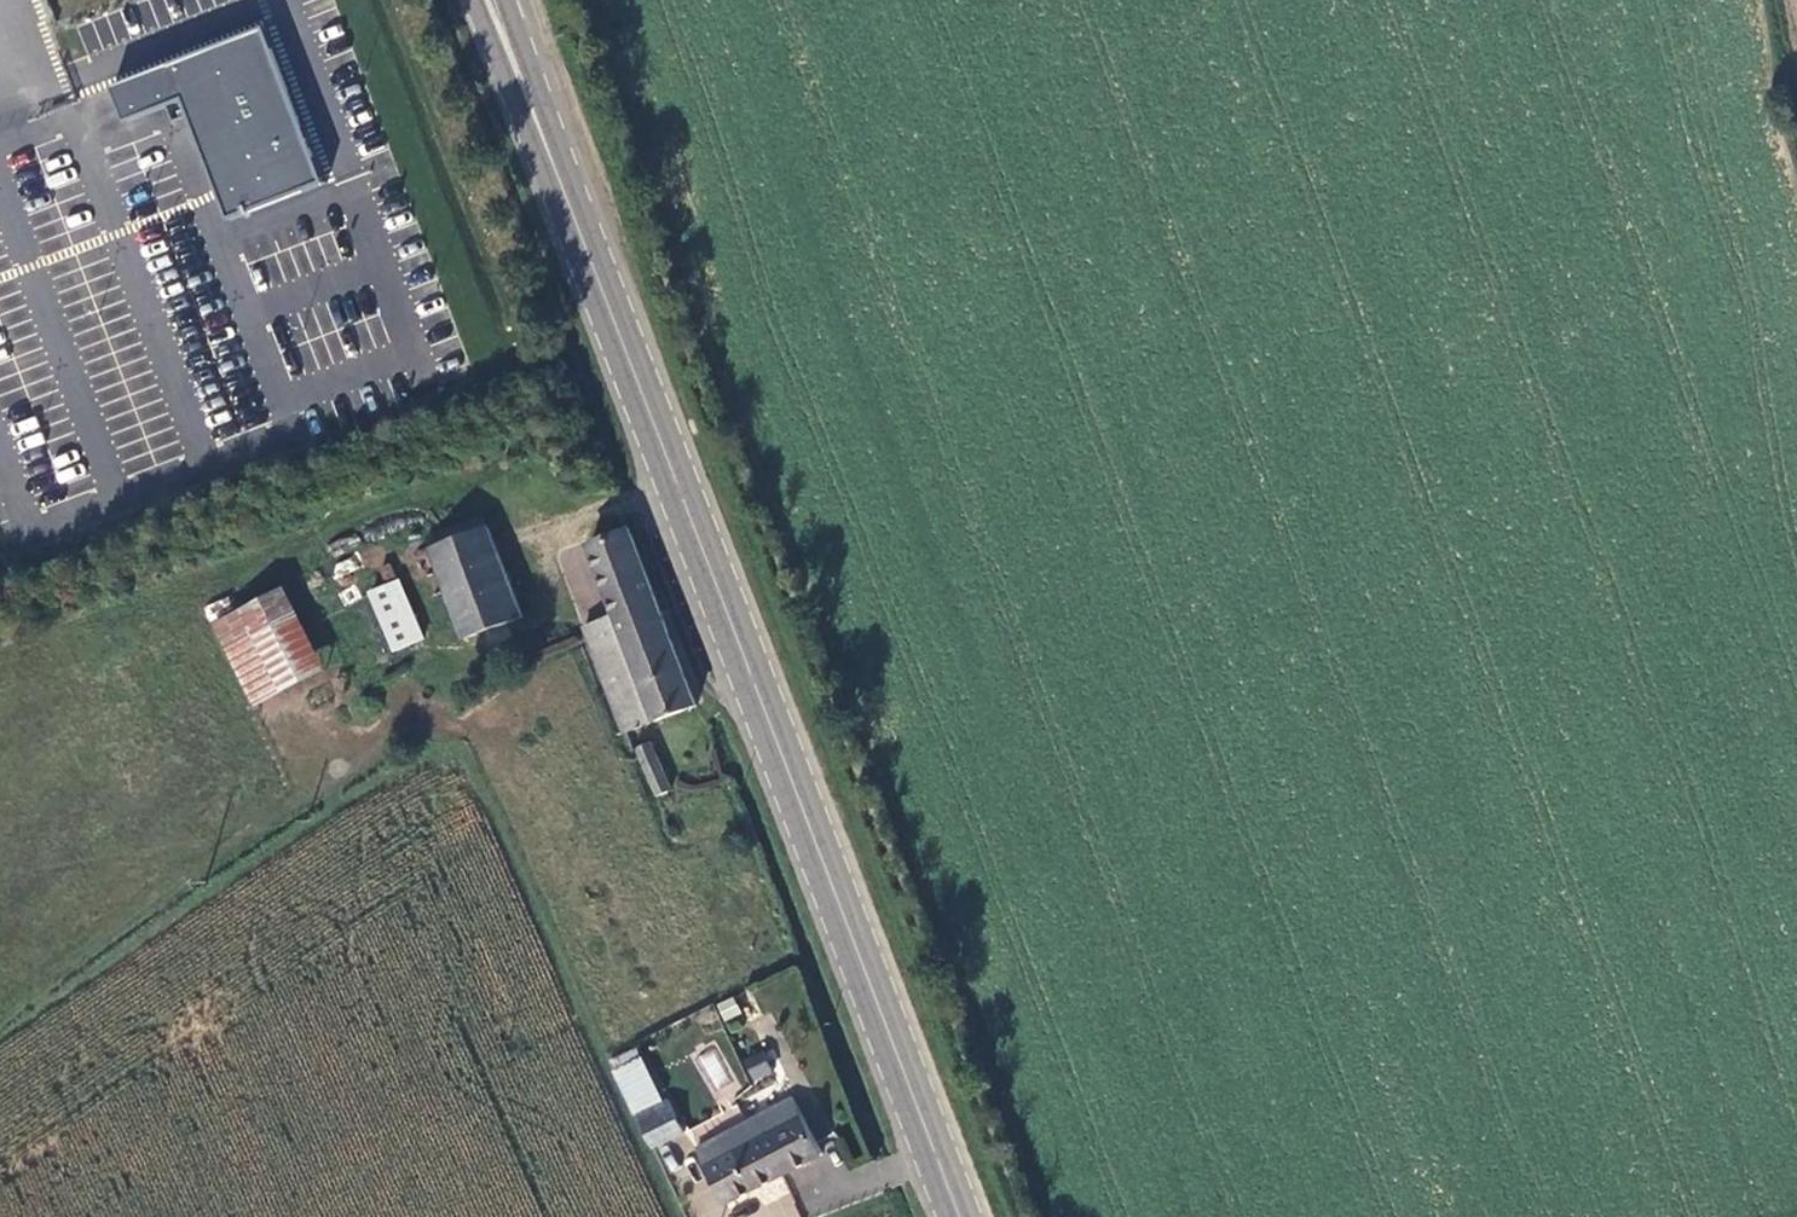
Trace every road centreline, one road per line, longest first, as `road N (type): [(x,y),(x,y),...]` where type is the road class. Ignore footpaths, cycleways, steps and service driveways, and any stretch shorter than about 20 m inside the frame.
road 1 (secondary): [(493,0),(961,1216)]
road 2 (track): [(679,483),(522,548),(548,621),(0,1013)]

